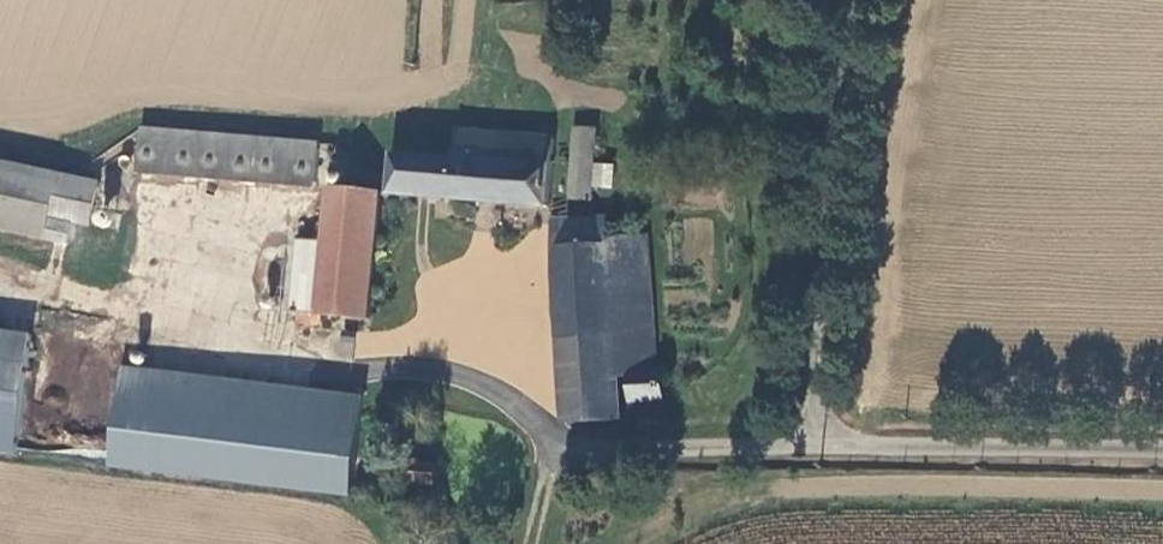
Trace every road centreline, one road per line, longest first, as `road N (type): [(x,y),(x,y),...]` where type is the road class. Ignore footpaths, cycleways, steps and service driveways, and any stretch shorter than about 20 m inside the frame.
road 1 (unclassified): [(814,445),(589,451),(557,444),(480,383),(446,373),(352,370)]
road 2 (unclassified): [(814,445),(830,143),(863,0)]
road 3 (track): [(352,370),(211,347),(0,268)]
road 4 (unclassified): [(1162,451),(814,445)]

